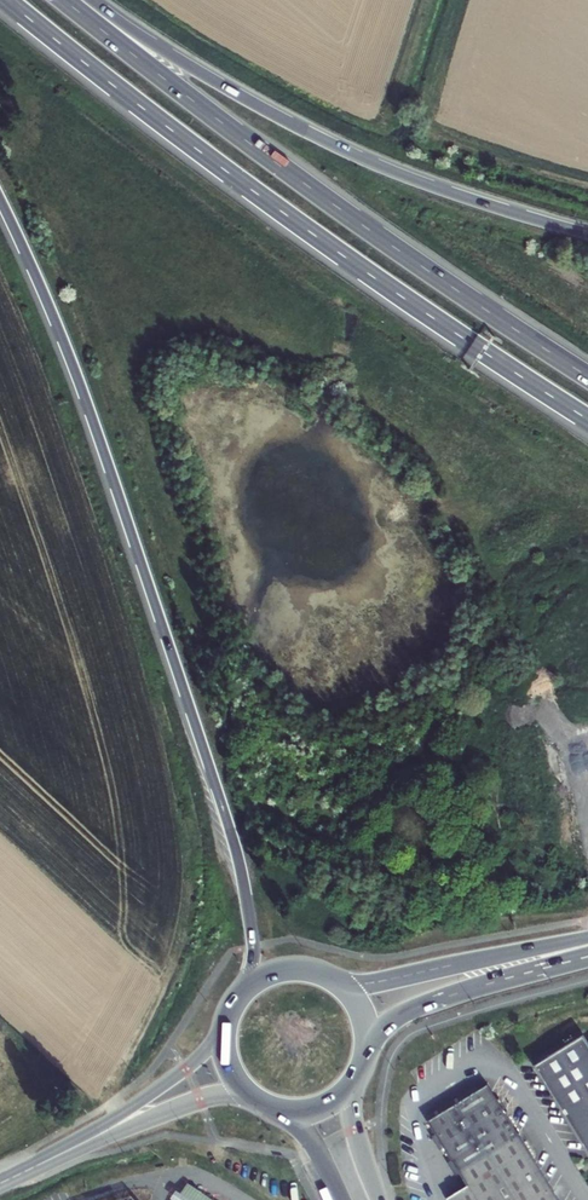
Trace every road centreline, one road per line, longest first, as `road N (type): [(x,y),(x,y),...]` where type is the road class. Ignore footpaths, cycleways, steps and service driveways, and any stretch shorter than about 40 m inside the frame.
road 1 (motorway): [(0,200),(90,411),(220,798),(252,938),(239,997)]
road 2 (motorway): [(6,0),(249,188),(587,419)]
road 3 (motorway): [(587,376),(283,168),(66,0)]
road 4 (motorway): [(587,234),(356,155),(235,92),(92,0)]
road 5 (primary): [(587,942),(367,983),(326,977)]
road 6 (primary): [(365,1058),(386,1029),(422,1006),(586,957)]
road 7 (tertiary): [(227,1019),(196,1060),(64,1153)]
road 8 (tertiary): [(64,1153),(200,1101),(262,1105)]
road 9 (unclassified): [(377,1199),(352,1120),(362,1068)]

